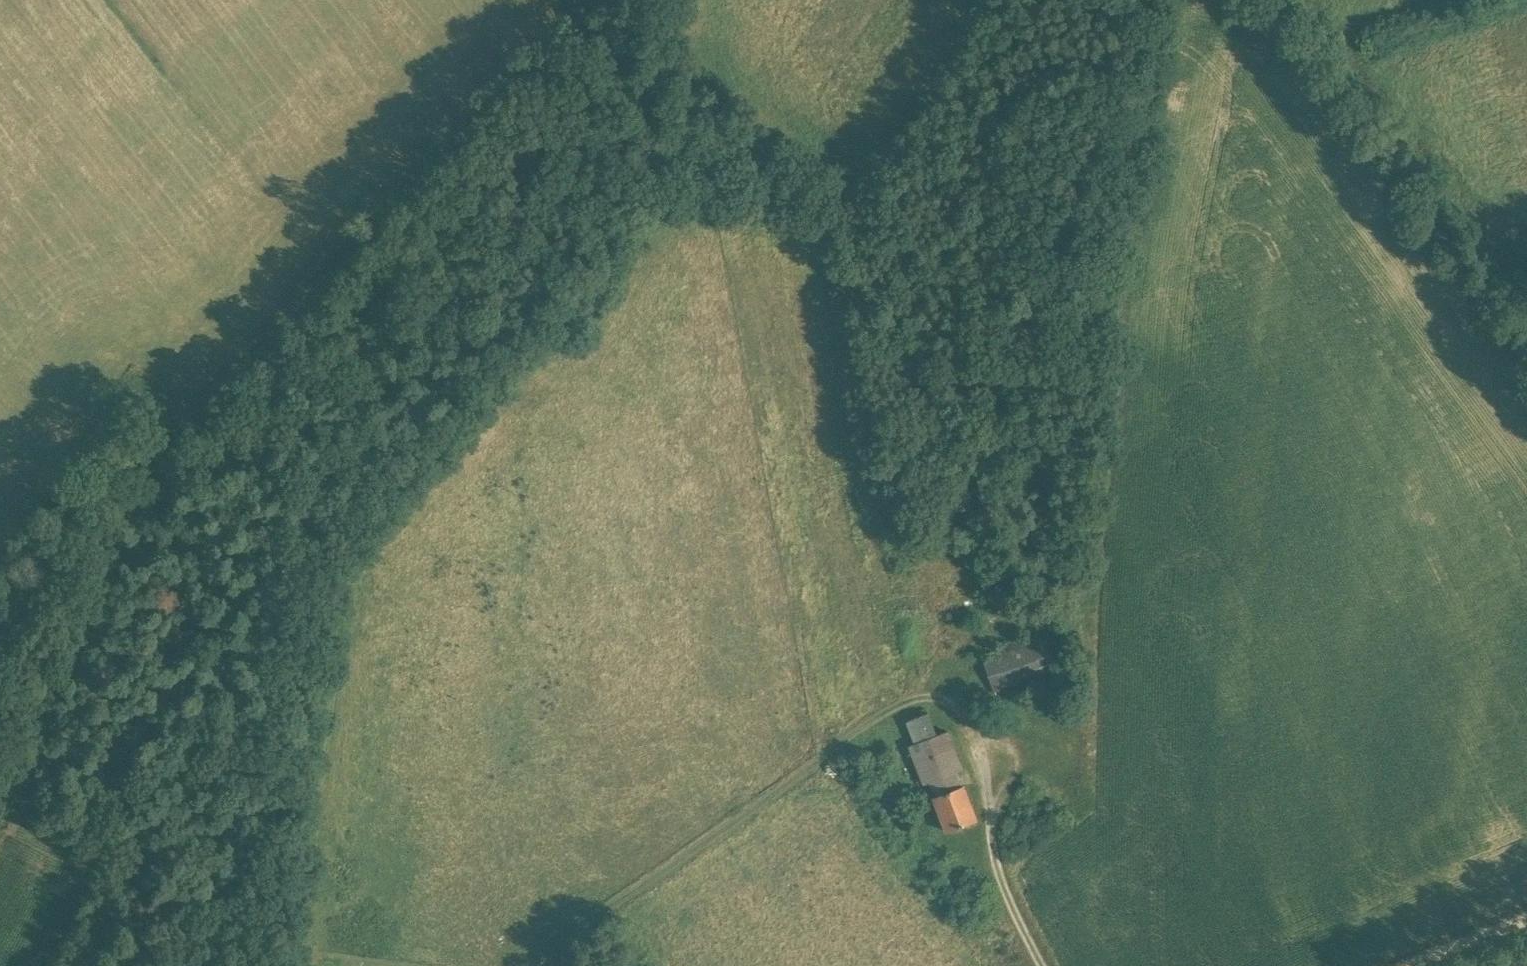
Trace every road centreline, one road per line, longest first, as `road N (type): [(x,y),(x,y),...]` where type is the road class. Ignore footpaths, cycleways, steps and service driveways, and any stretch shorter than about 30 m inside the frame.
road 1 (track): [(0,842),(140,476),(435,148),(604,0)]
road 2 (track): [(566,963),(598,916),(851,737),(903,705),(945,698),(982,737),(996,872),(1043,965)]

